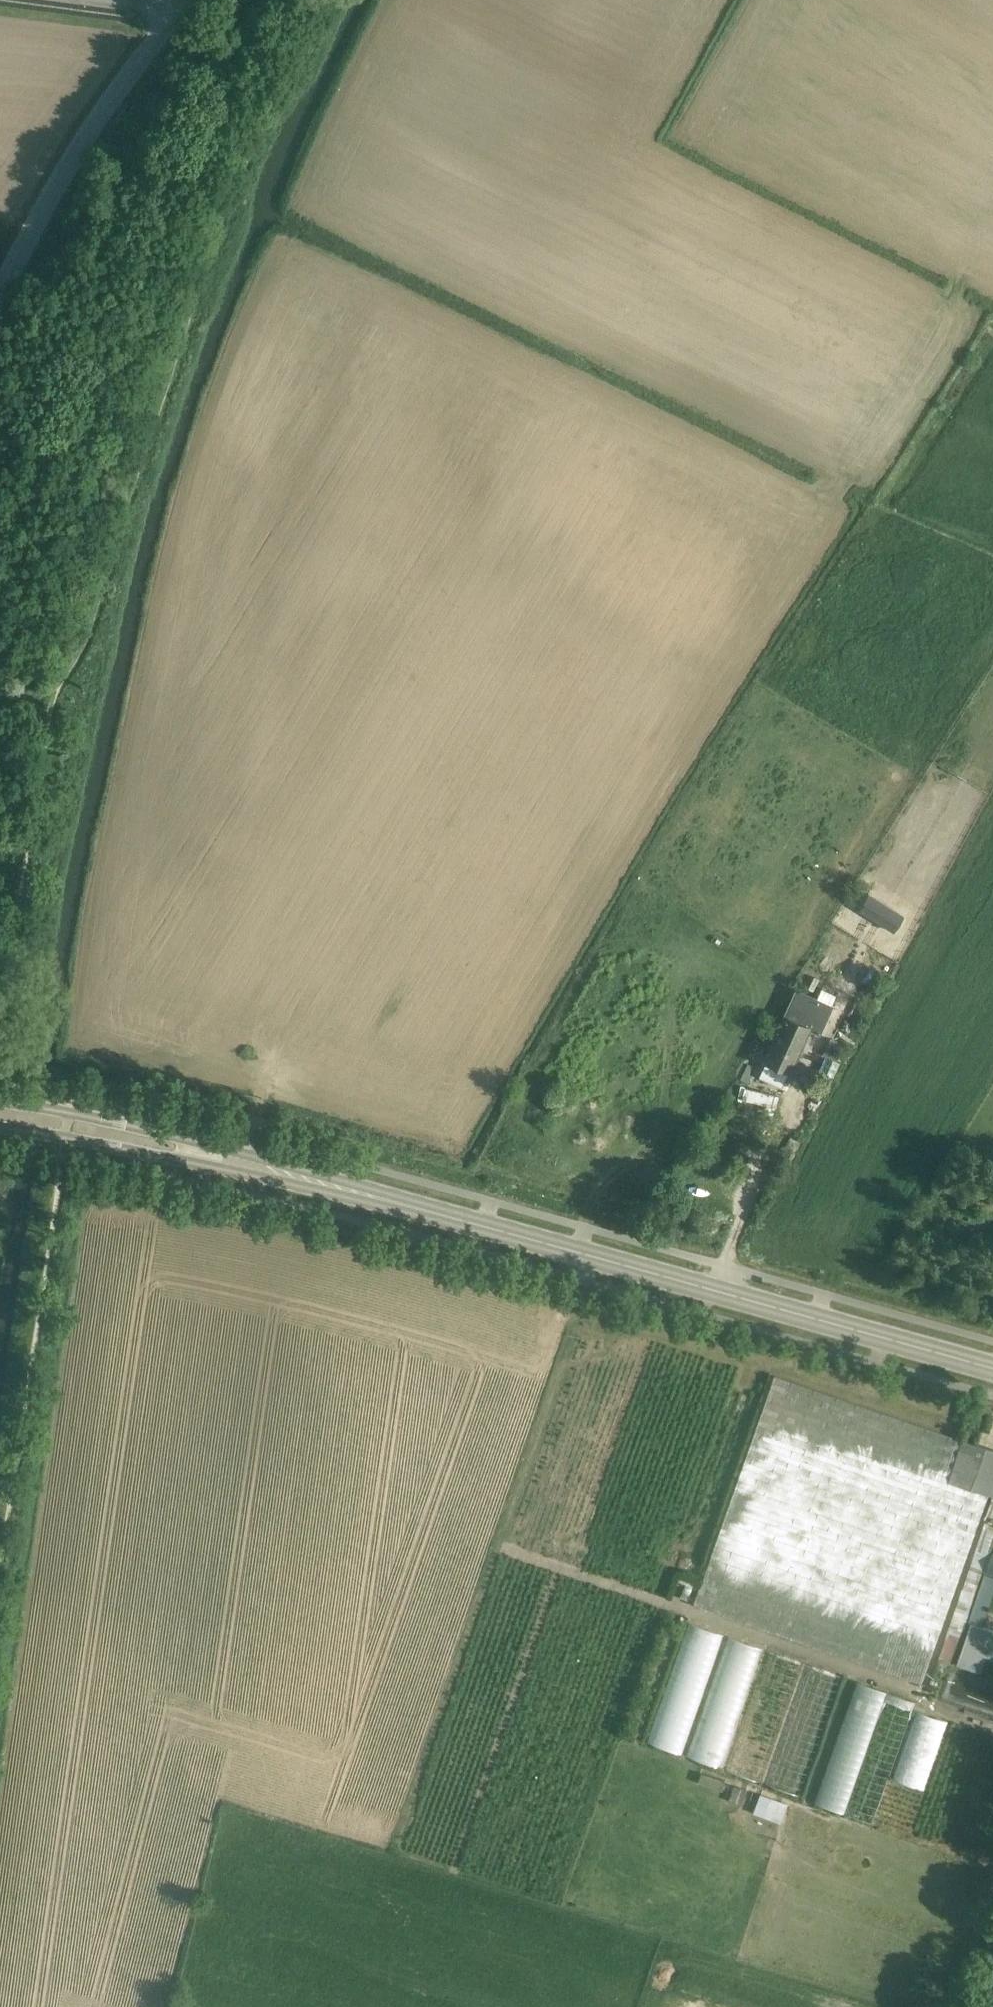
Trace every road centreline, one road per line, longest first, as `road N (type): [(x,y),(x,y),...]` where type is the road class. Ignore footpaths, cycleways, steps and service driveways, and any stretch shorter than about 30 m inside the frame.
road 1 (secondary): [(992,1368),(447,1216)]
road 2 (secondary): [(447,1216),(419,1202),(0,1100)]
road 3 (secondary): [(0,1126),(447,1216)]
road 4 (unclassified): [(0,295),(101,114),(188,0)]

